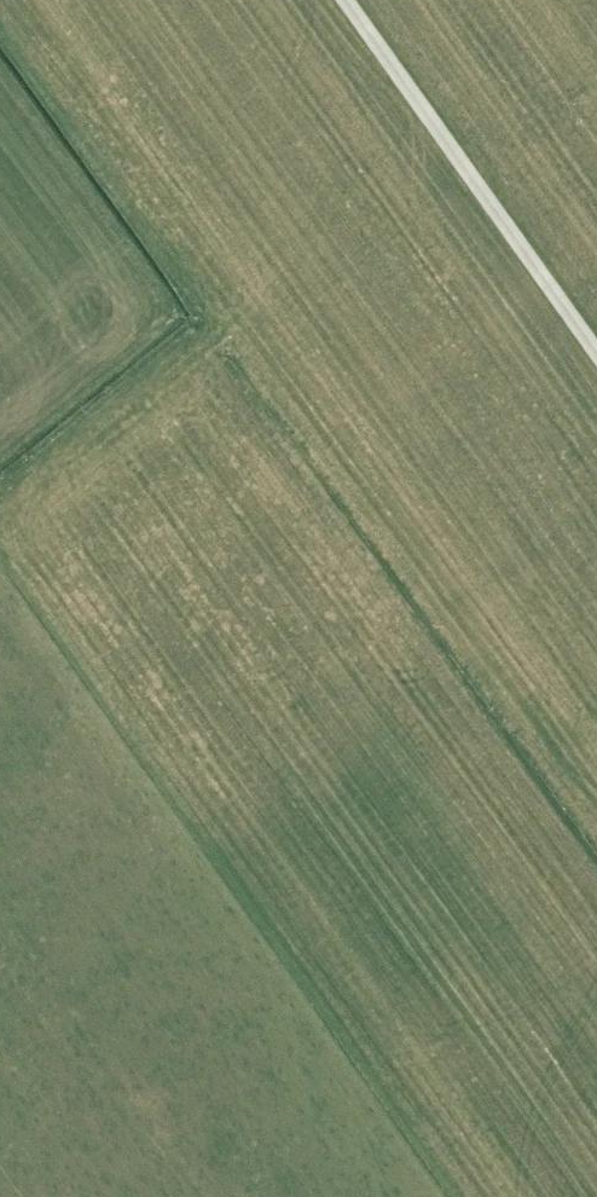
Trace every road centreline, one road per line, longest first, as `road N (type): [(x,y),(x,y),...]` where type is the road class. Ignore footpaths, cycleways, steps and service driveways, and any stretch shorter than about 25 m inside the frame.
road 1 (track): [(353,0),(596,335)]

